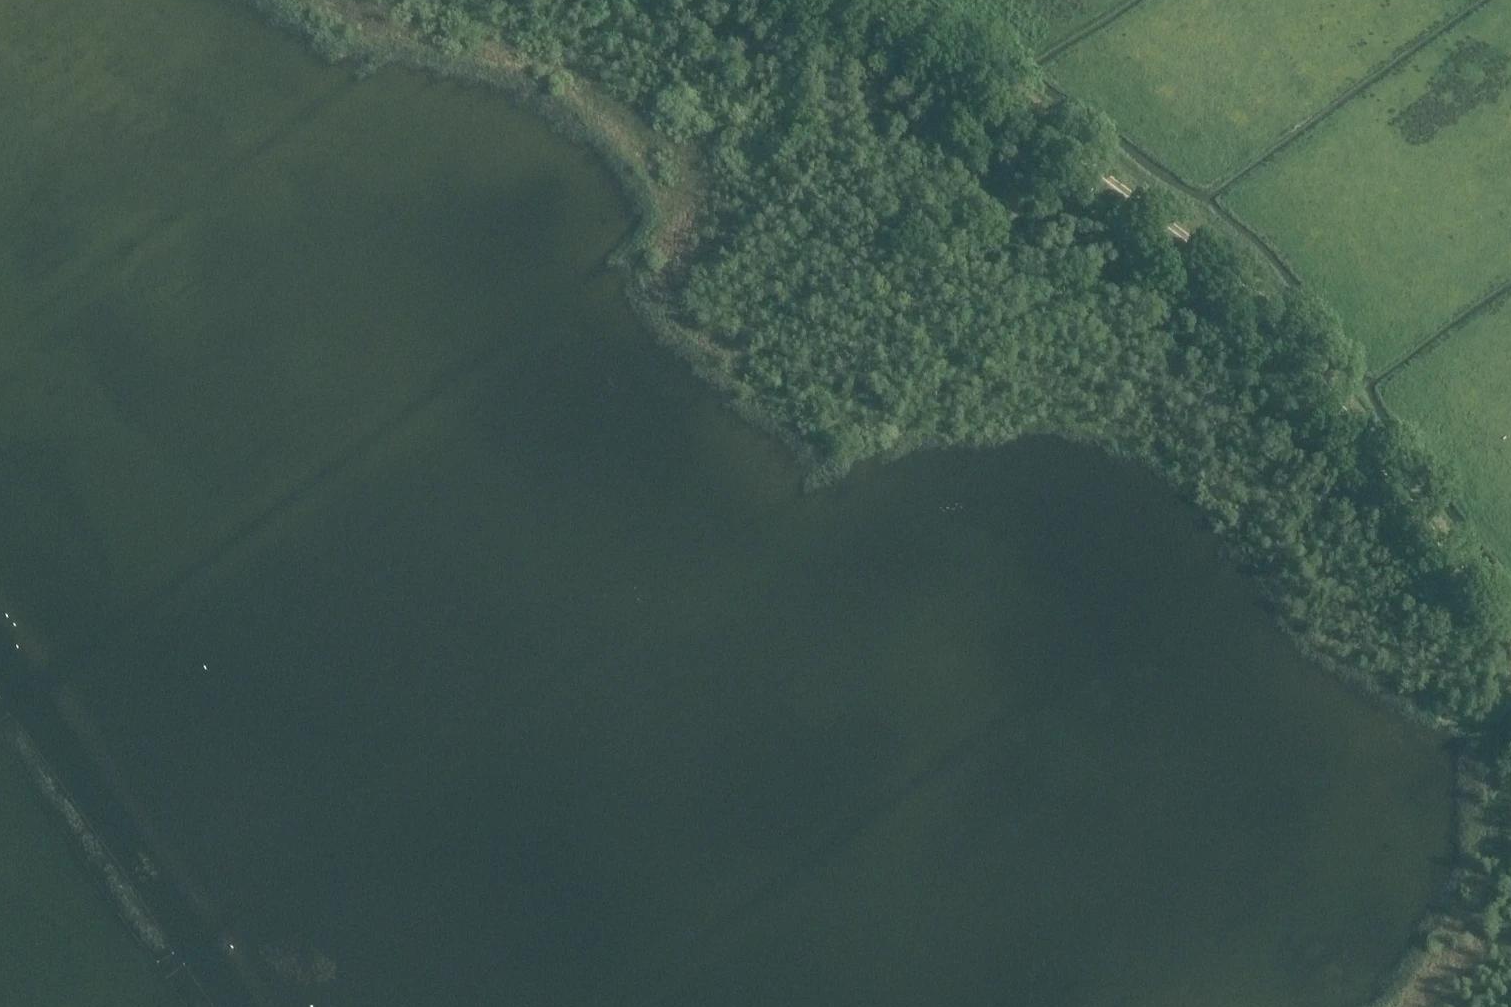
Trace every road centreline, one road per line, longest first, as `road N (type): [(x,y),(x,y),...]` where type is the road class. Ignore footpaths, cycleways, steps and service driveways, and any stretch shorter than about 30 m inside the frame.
road 1 (track): [(1510,646),(1299,361),(1199,250),(1033,119),(852,0)]

